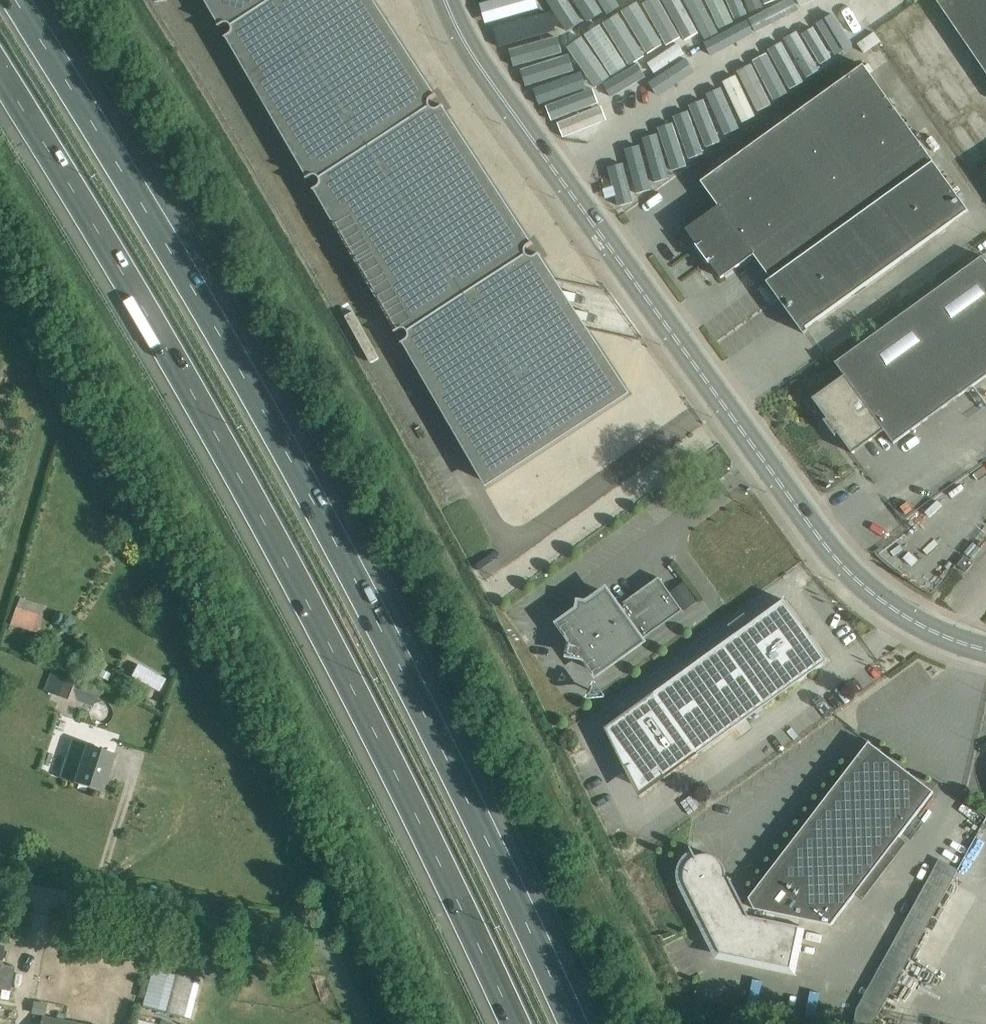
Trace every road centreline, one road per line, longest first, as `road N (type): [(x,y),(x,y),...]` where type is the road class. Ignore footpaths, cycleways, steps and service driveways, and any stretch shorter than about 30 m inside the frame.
road 1 (motorway): [(577,1023),(264,390),(19,0)]
road 2 (motorway): [(0,78),(226,444),(514,1023)]
road 3 (secondary): [(985,656),(887,609),(844,568),(480,68),(447,0)]
road 4 (unclassified): [(276,937),(0,887)]

